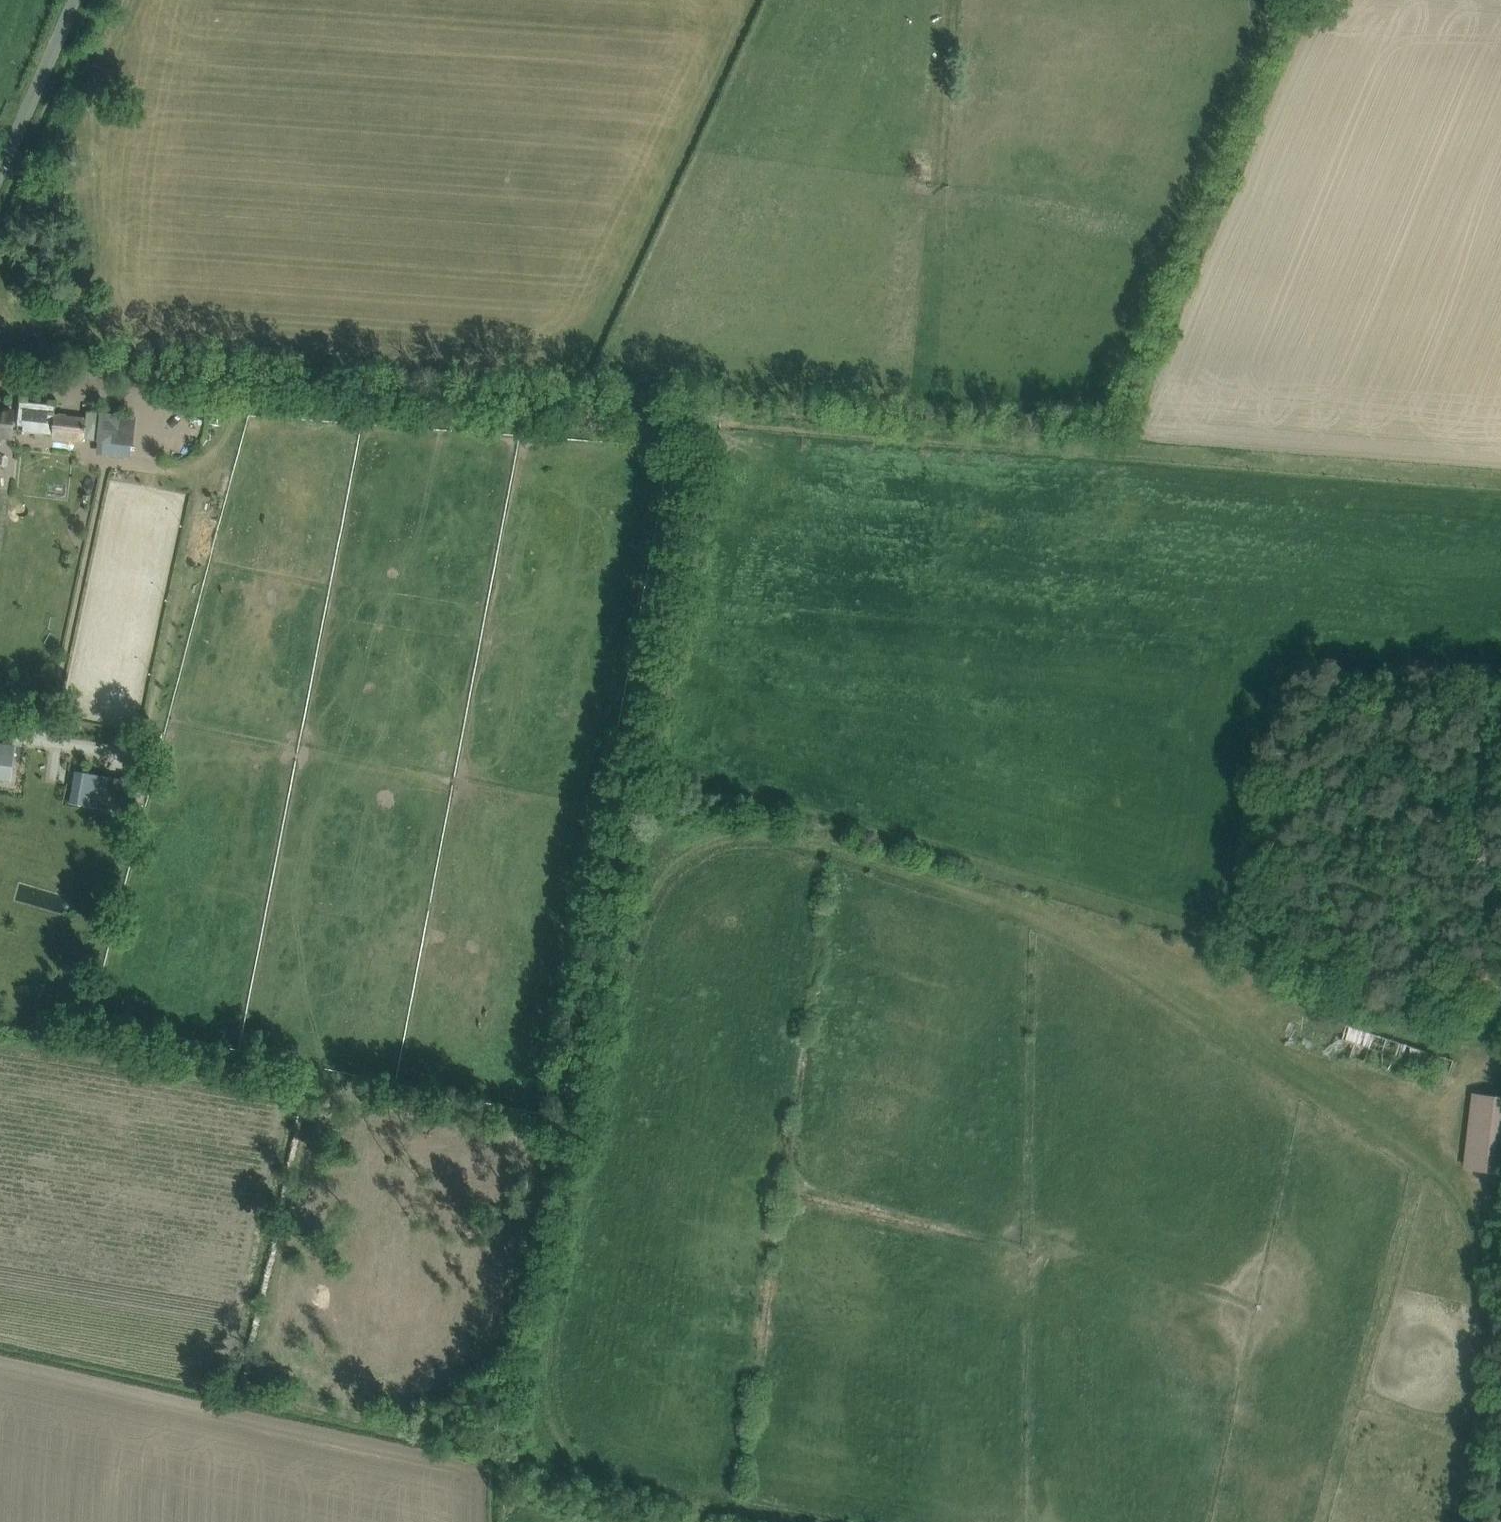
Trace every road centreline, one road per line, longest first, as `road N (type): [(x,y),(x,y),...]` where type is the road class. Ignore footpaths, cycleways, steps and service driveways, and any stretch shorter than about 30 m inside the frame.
road 1 (unclassified): [(0,177),(77,0)]

